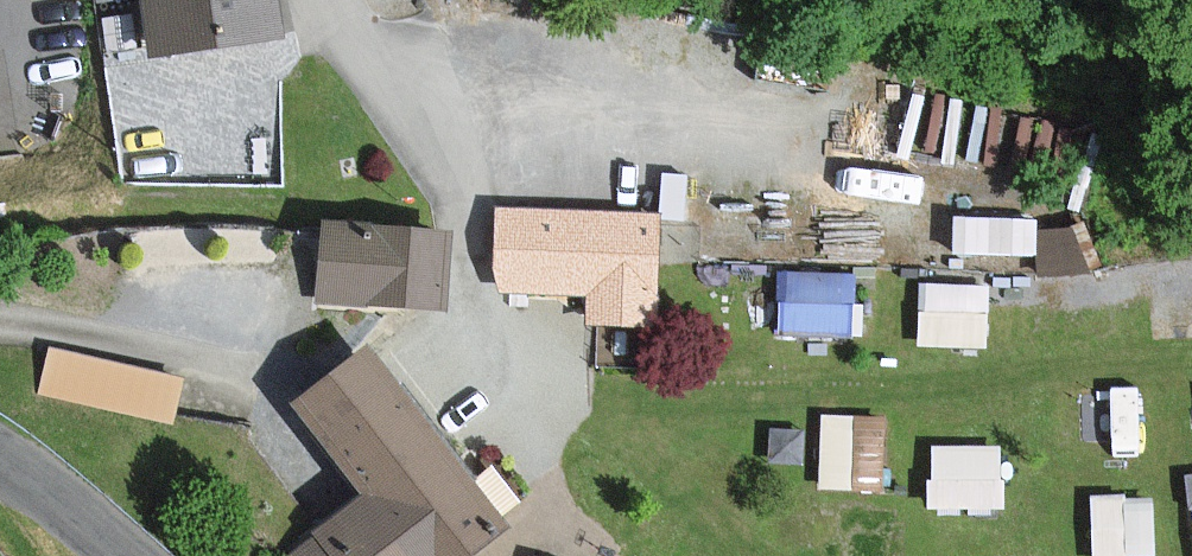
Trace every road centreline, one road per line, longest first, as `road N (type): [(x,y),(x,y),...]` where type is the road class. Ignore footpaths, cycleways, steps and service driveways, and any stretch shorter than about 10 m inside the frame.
road 1 (unclassified): [(0,455),(127,555)]

